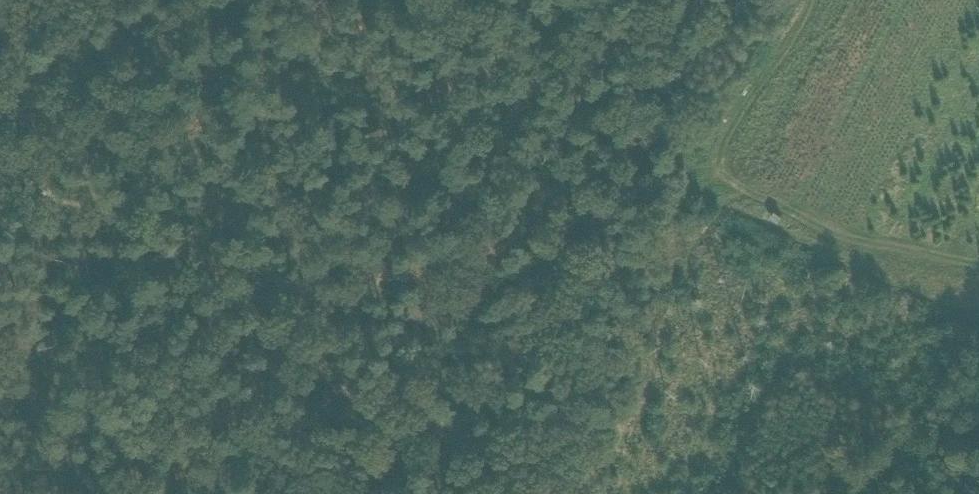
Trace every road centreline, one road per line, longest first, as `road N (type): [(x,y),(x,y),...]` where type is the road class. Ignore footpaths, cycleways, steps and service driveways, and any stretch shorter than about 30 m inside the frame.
road 1 (track): [(0,162),(117,198),(205,246),(264,340),(325,389),(534,493)]
road 2 (track): [(586,0),(586,88),(555,194),(559,261),(572,300),(562,443),(539,493)]

